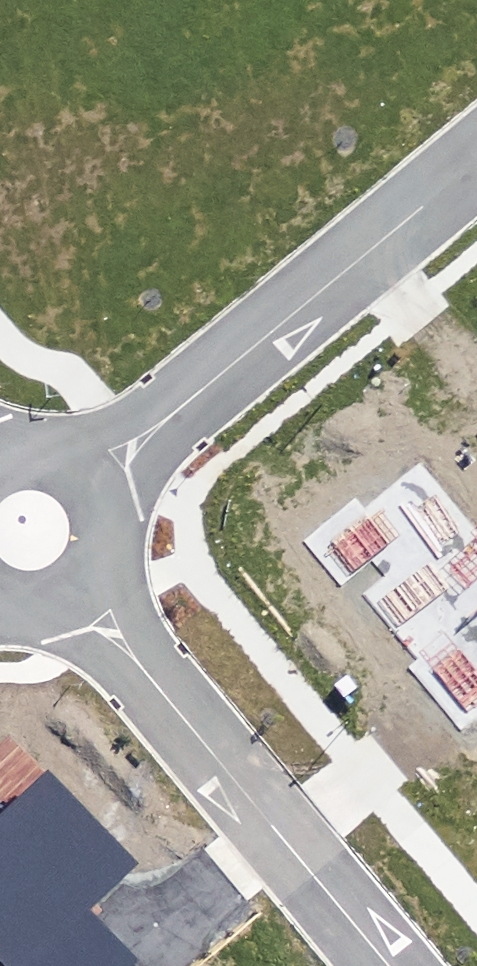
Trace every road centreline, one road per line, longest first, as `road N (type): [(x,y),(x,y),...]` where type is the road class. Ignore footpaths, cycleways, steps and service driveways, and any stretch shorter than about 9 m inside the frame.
road 1 (residential): [(95,477),(476,158)]
road 2 (residential): [(79,599),(387,965)]
road 3 (residential): [(95,477),(114,528),(98,580),(79,599)]

